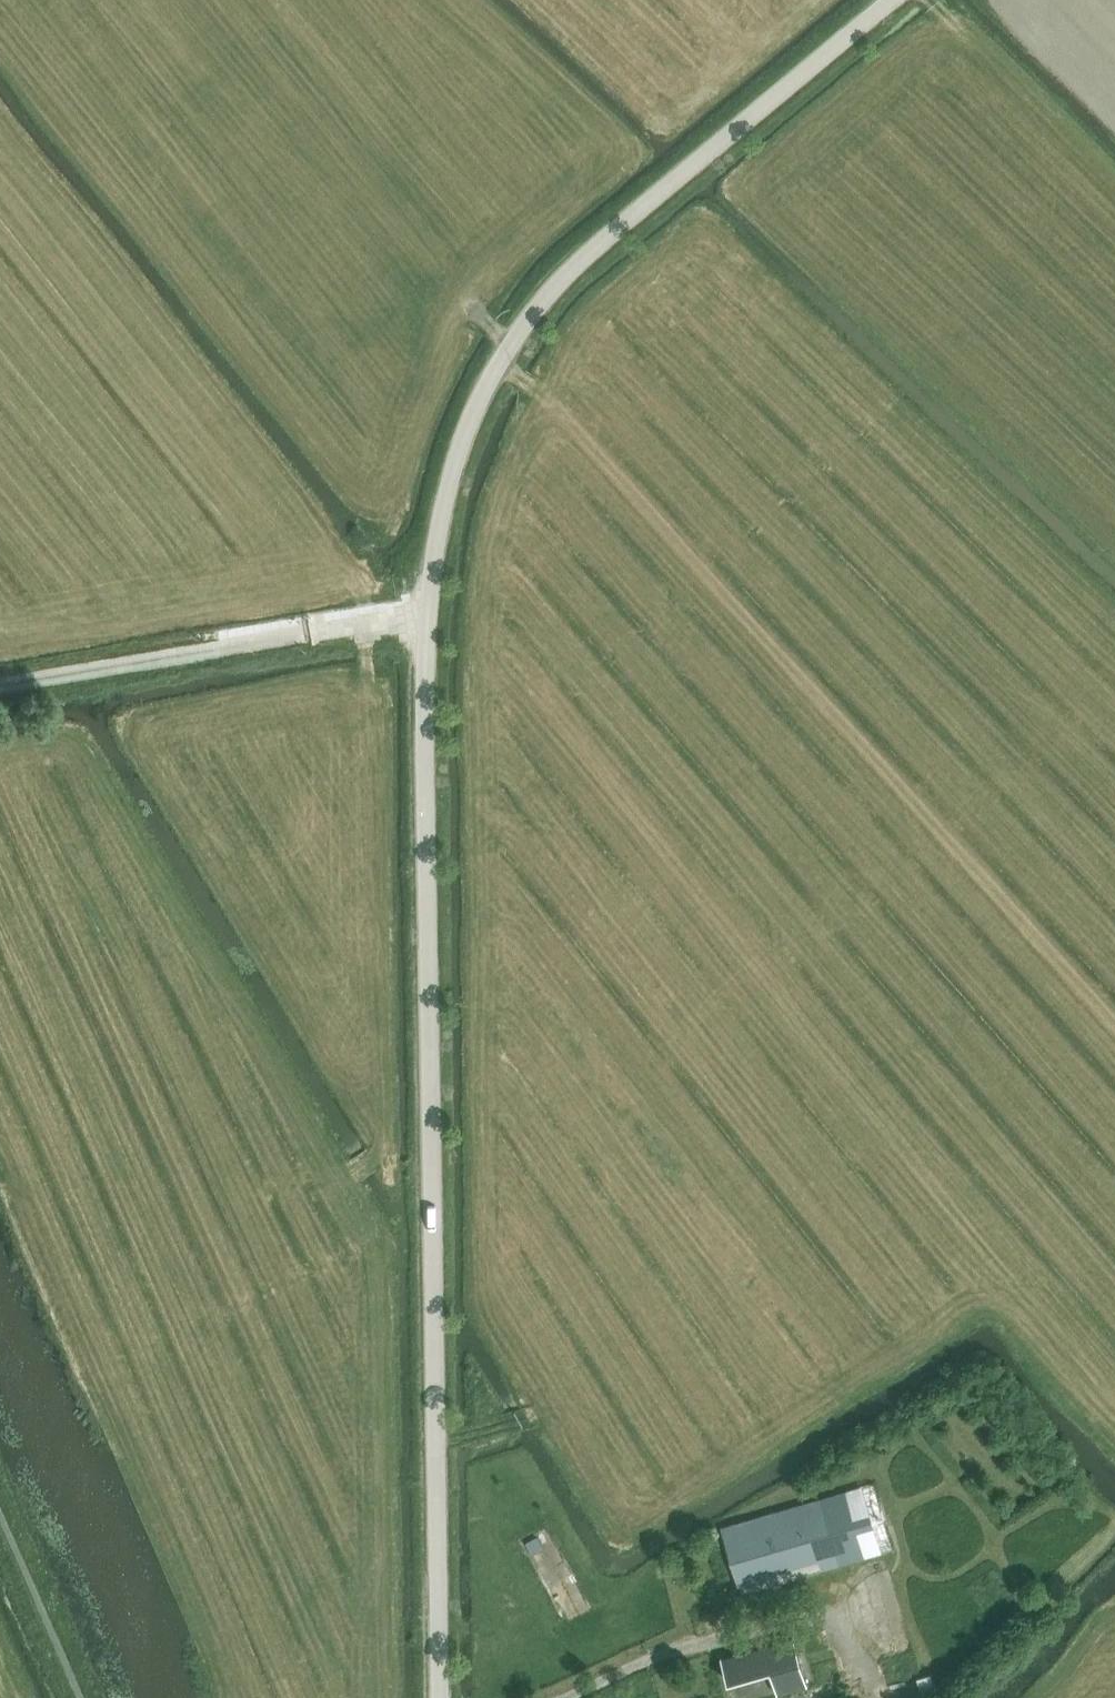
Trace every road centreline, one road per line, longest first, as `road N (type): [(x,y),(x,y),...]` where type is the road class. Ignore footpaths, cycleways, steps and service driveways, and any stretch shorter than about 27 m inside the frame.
road 1 (tertiary): [(439,1697),(426,620),(450,478),(496,368),(559,282),(891,0)]

